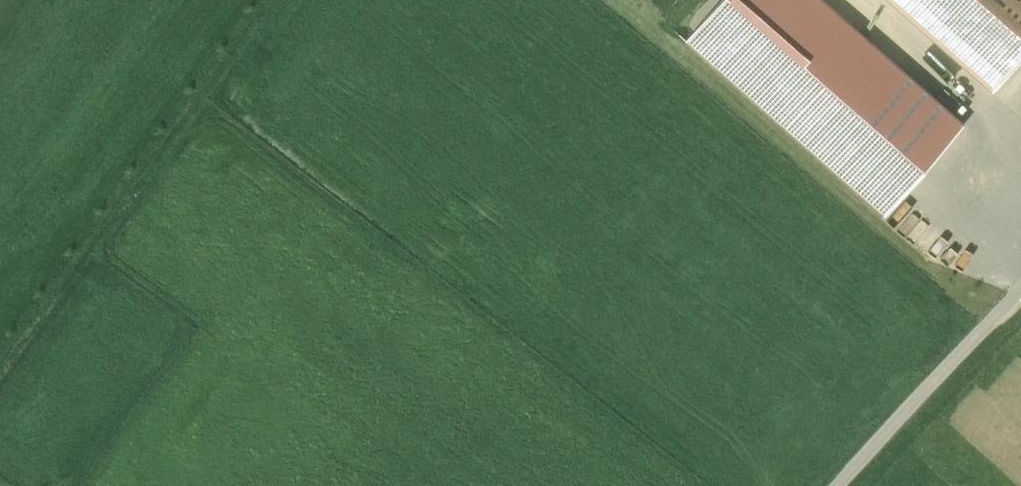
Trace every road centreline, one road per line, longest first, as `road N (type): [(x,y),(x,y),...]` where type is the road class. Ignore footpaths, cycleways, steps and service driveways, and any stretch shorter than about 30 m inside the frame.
road 1 (unclassified): [(836,485),(1020,289)]

